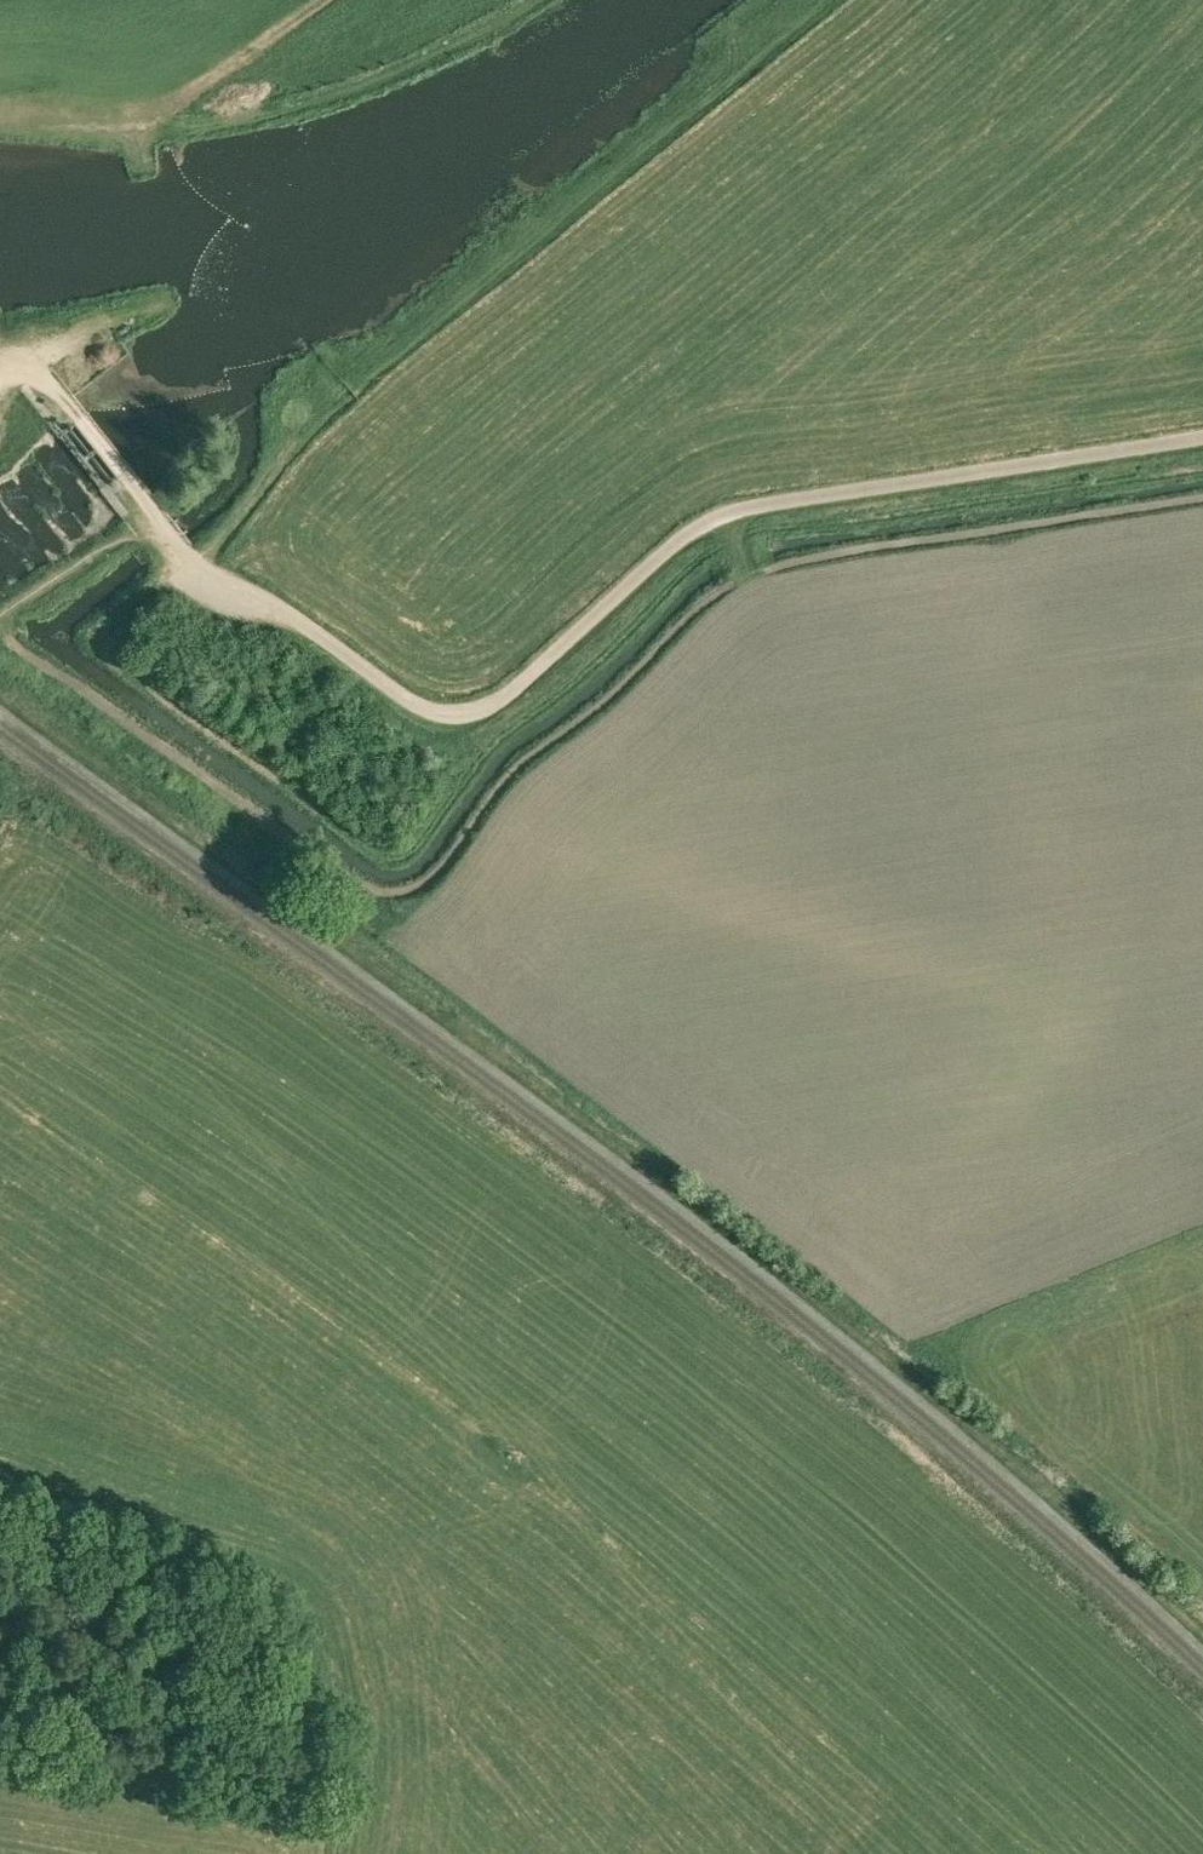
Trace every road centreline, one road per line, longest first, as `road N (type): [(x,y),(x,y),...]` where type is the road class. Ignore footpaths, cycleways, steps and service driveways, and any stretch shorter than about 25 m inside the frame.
road 1 (unclassified): [(1202,436),(734,511),(695,533),(503,704),(477,717),(446,717),(284,608),(193,559),(38,366)]

